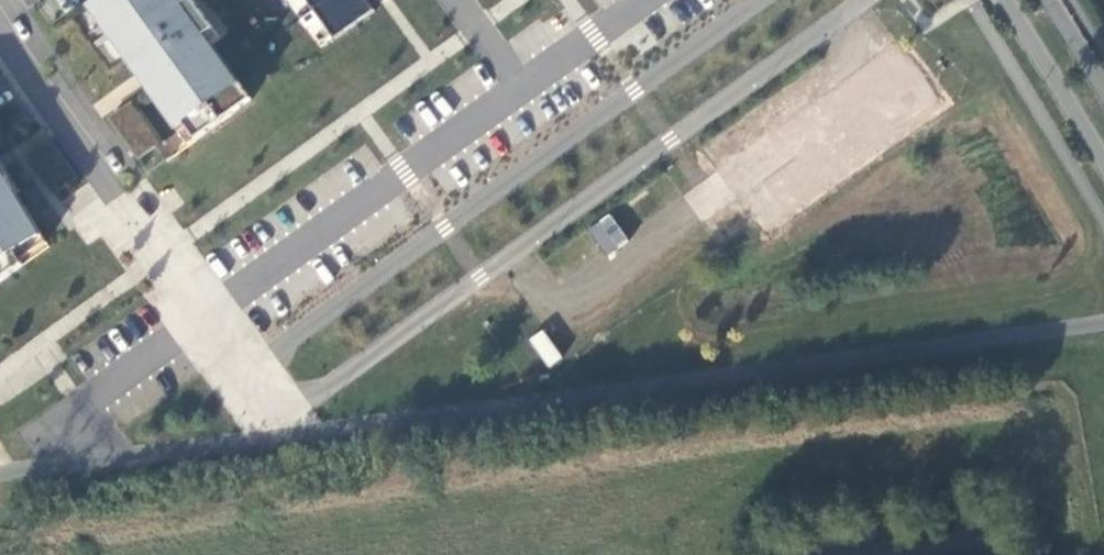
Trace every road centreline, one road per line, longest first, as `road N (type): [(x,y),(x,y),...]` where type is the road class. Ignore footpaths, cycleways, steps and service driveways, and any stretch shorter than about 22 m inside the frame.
road 1 (unclassified): [(1103,318),(281,438)]
road 2 (residential): [(279,420),(861,0)]
road 3 (residential): [(761,0),(246,373)]
road 4 (residential): [(246,373),(0,27)]
road 5 (unclassified): [(281,438),(0,474)]
road 6 (tertiary): [(1006,0),(1103,162)]

